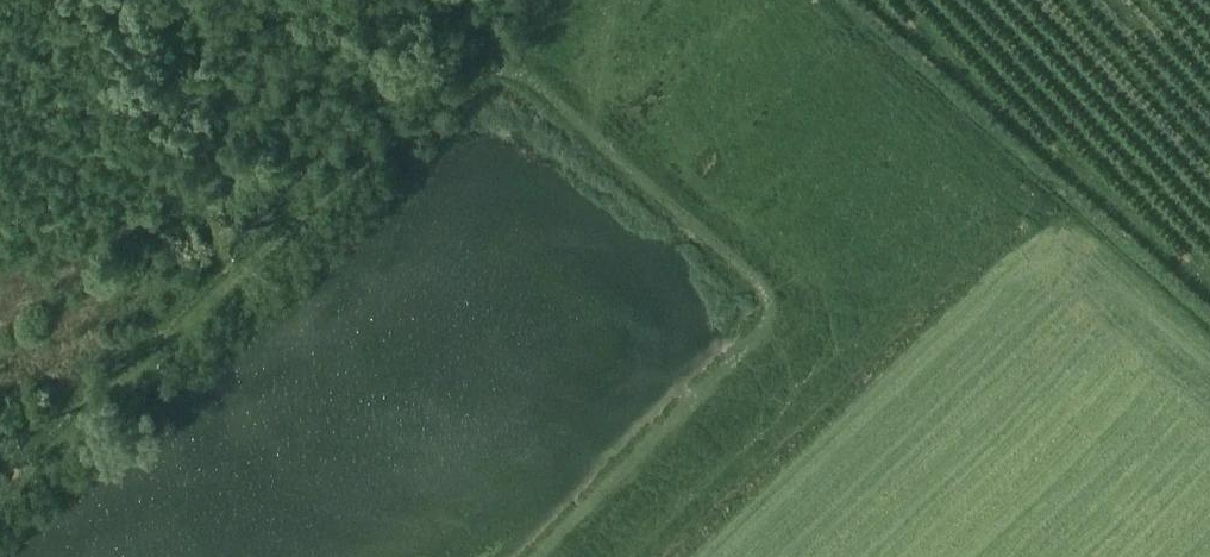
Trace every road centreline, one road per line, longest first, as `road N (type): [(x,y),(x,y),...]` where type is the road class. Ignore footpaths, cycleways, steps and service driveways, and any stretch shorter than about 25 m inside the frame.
road 1 (track): [(1209,363),(1027,202)]

